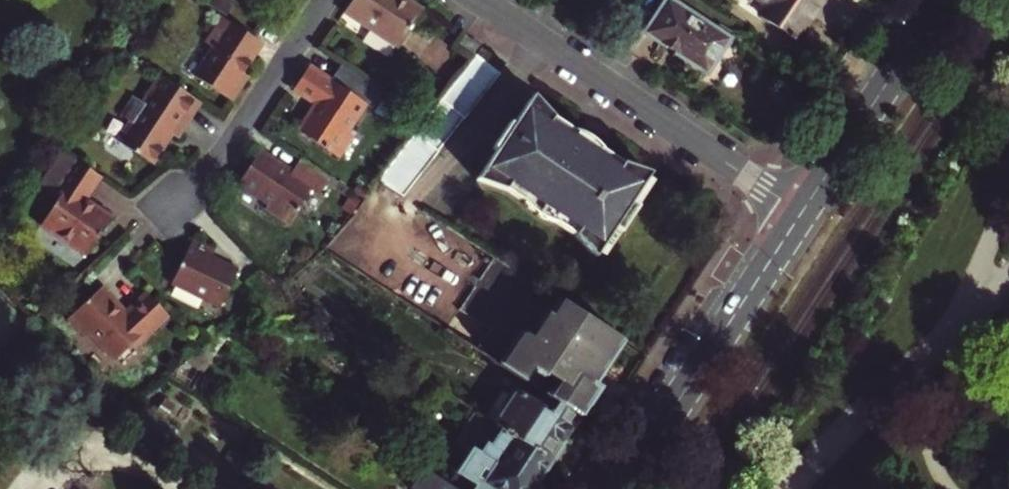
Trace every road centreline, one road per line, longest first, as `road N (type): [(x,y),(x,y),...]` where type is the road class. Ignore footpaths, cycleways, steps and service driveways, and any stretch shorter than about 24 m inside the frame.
road 1 (residential): [(478,0),(801,211)]
road 2 (primary): [(618,488),(801,211)]
road 3 (residential): [(322,0),(232,141),(155,218)]
road 4 (primary): [(801,211),(939,0)]

